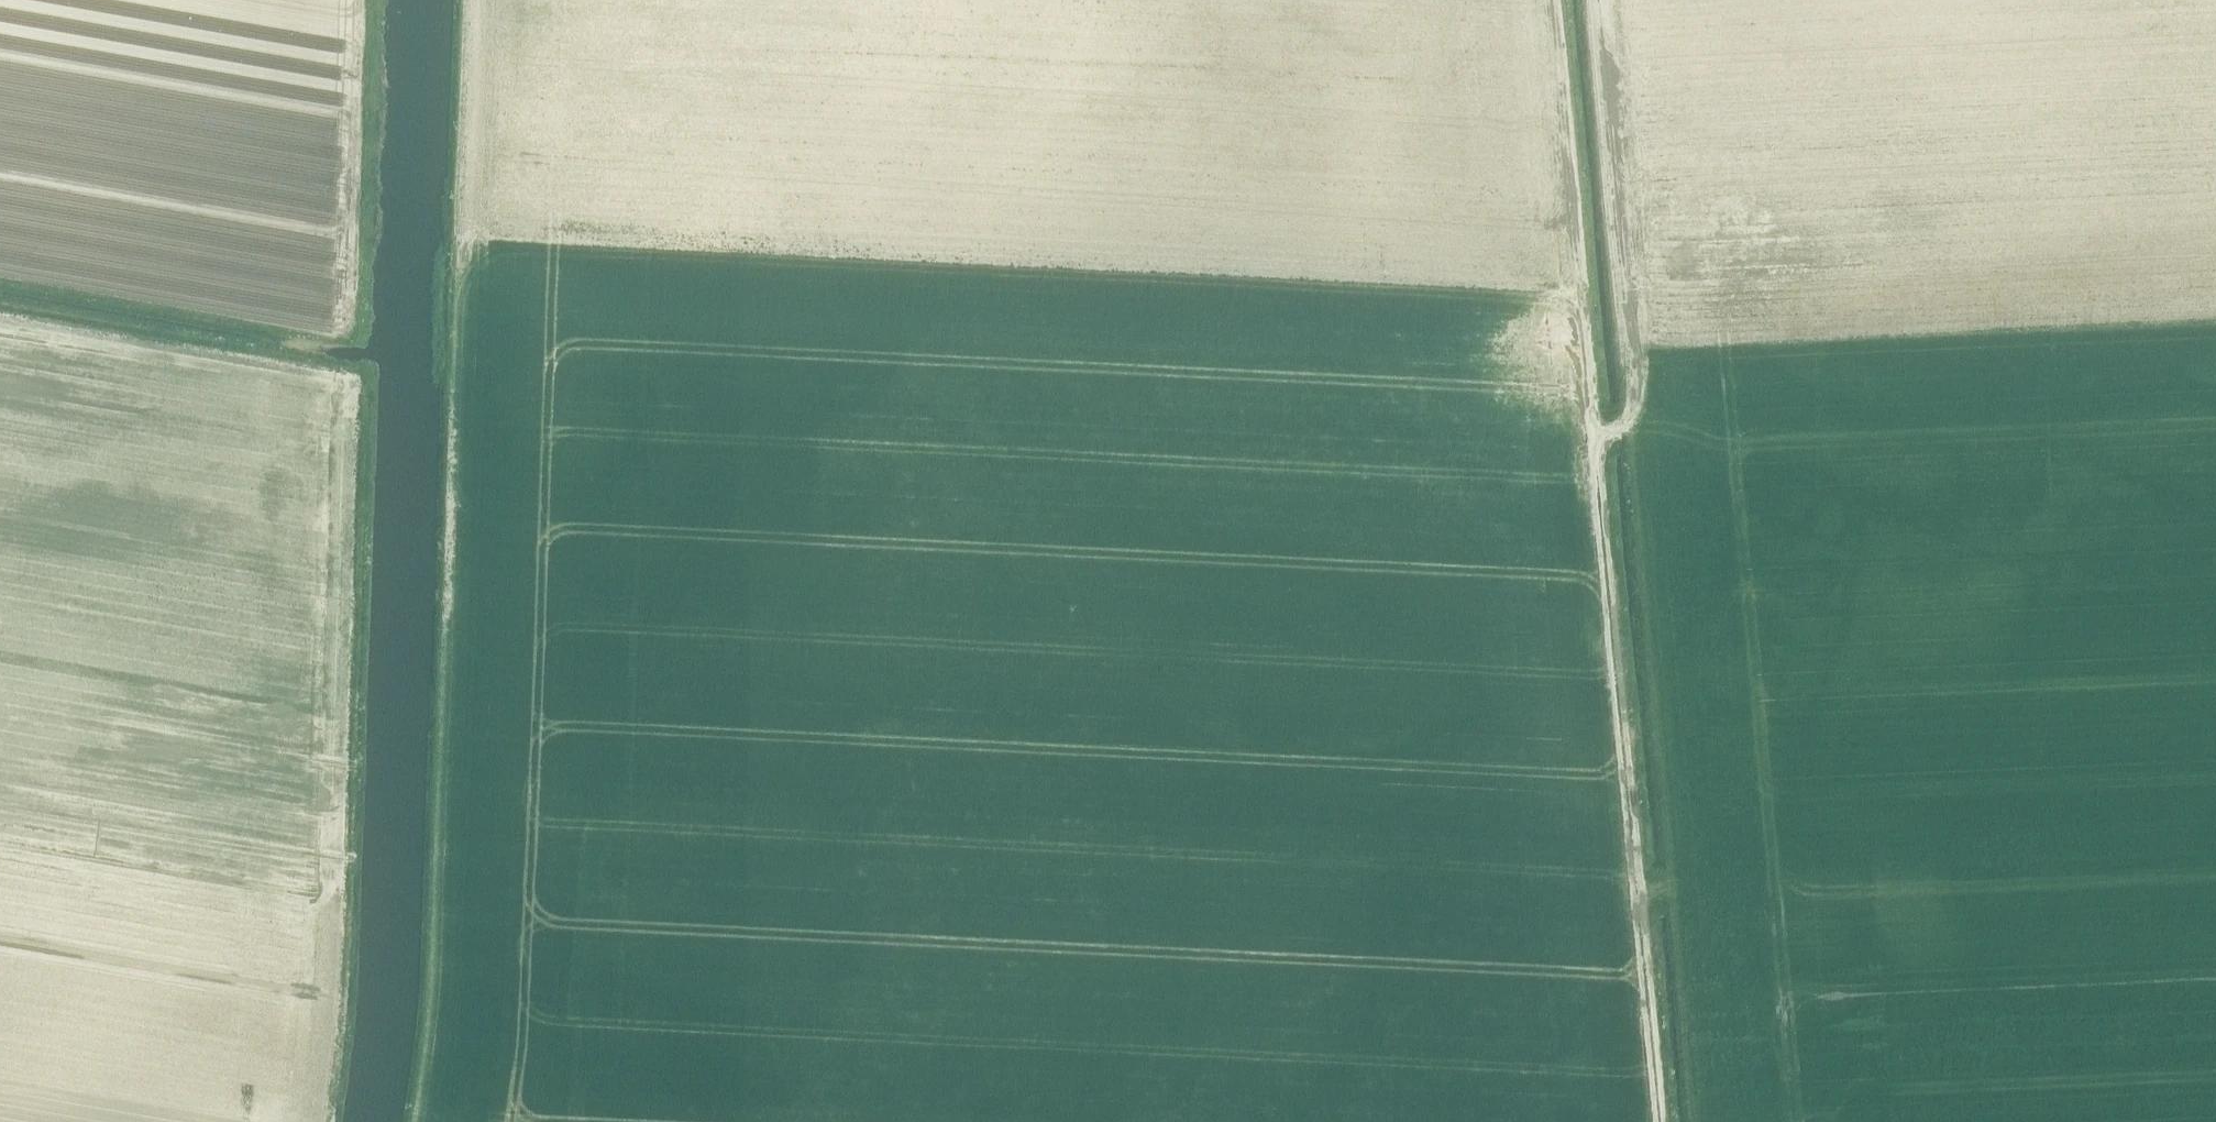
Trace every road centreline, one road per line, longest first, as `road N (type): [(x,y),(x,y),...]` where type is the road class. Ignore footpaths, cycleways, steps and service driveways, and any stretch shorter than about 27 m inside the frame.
road 1 (track): [(1553,0),(1664,1121)]

